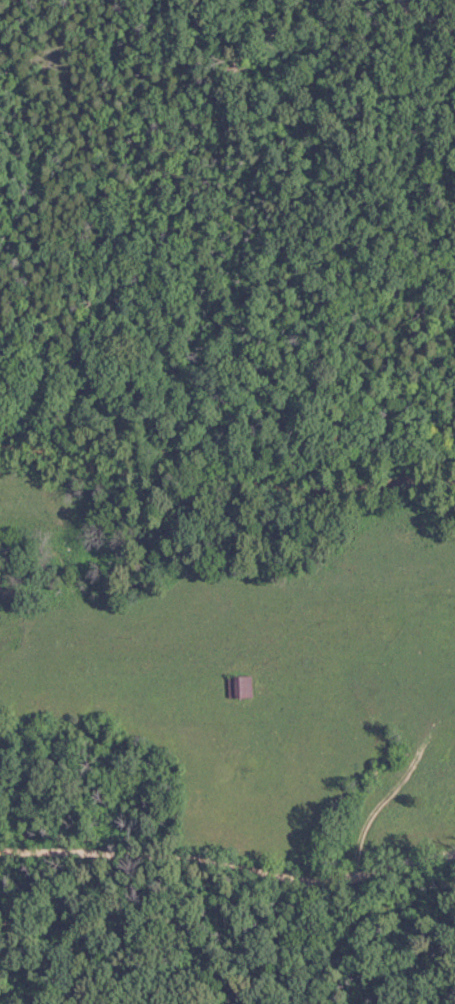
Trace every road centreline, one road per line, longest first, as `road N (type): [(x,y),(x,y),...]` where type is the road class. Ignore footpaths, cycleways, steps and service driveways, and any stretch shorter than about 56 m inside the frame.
road 1 (residential): [(454,854),(321,883),(0,877)]

